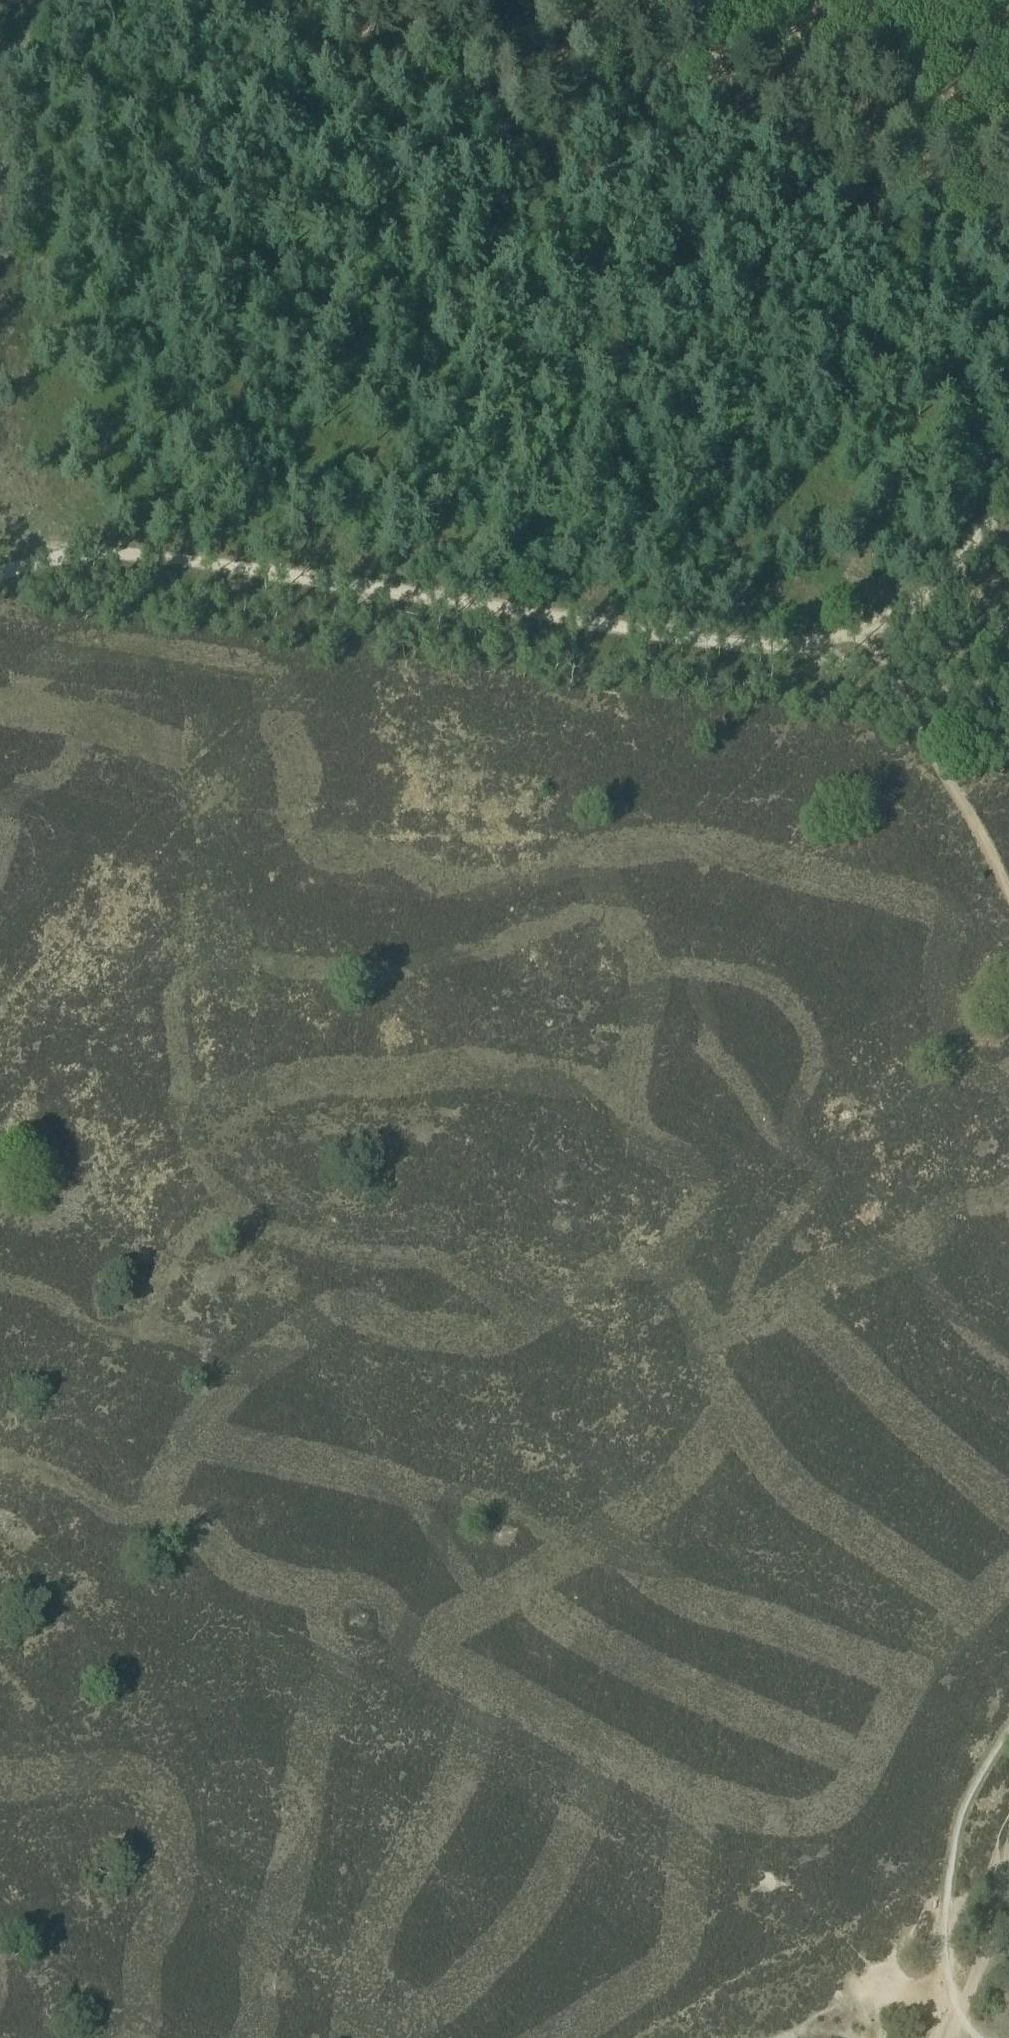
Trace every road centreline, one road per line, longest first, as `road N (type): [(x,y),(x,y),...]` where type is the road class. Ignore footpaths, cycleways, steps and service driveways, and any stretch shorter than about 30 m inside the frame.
road 1 (track): [(107,549),(708,641),(778,646),(868,631)]
road 2 (track): [(868,631),(1008,894)]
road 3 (track): [(868,631),(914,605),(954,567),(1008,495)]
road 4 (track): [(948,1985),(1008,1799)]

